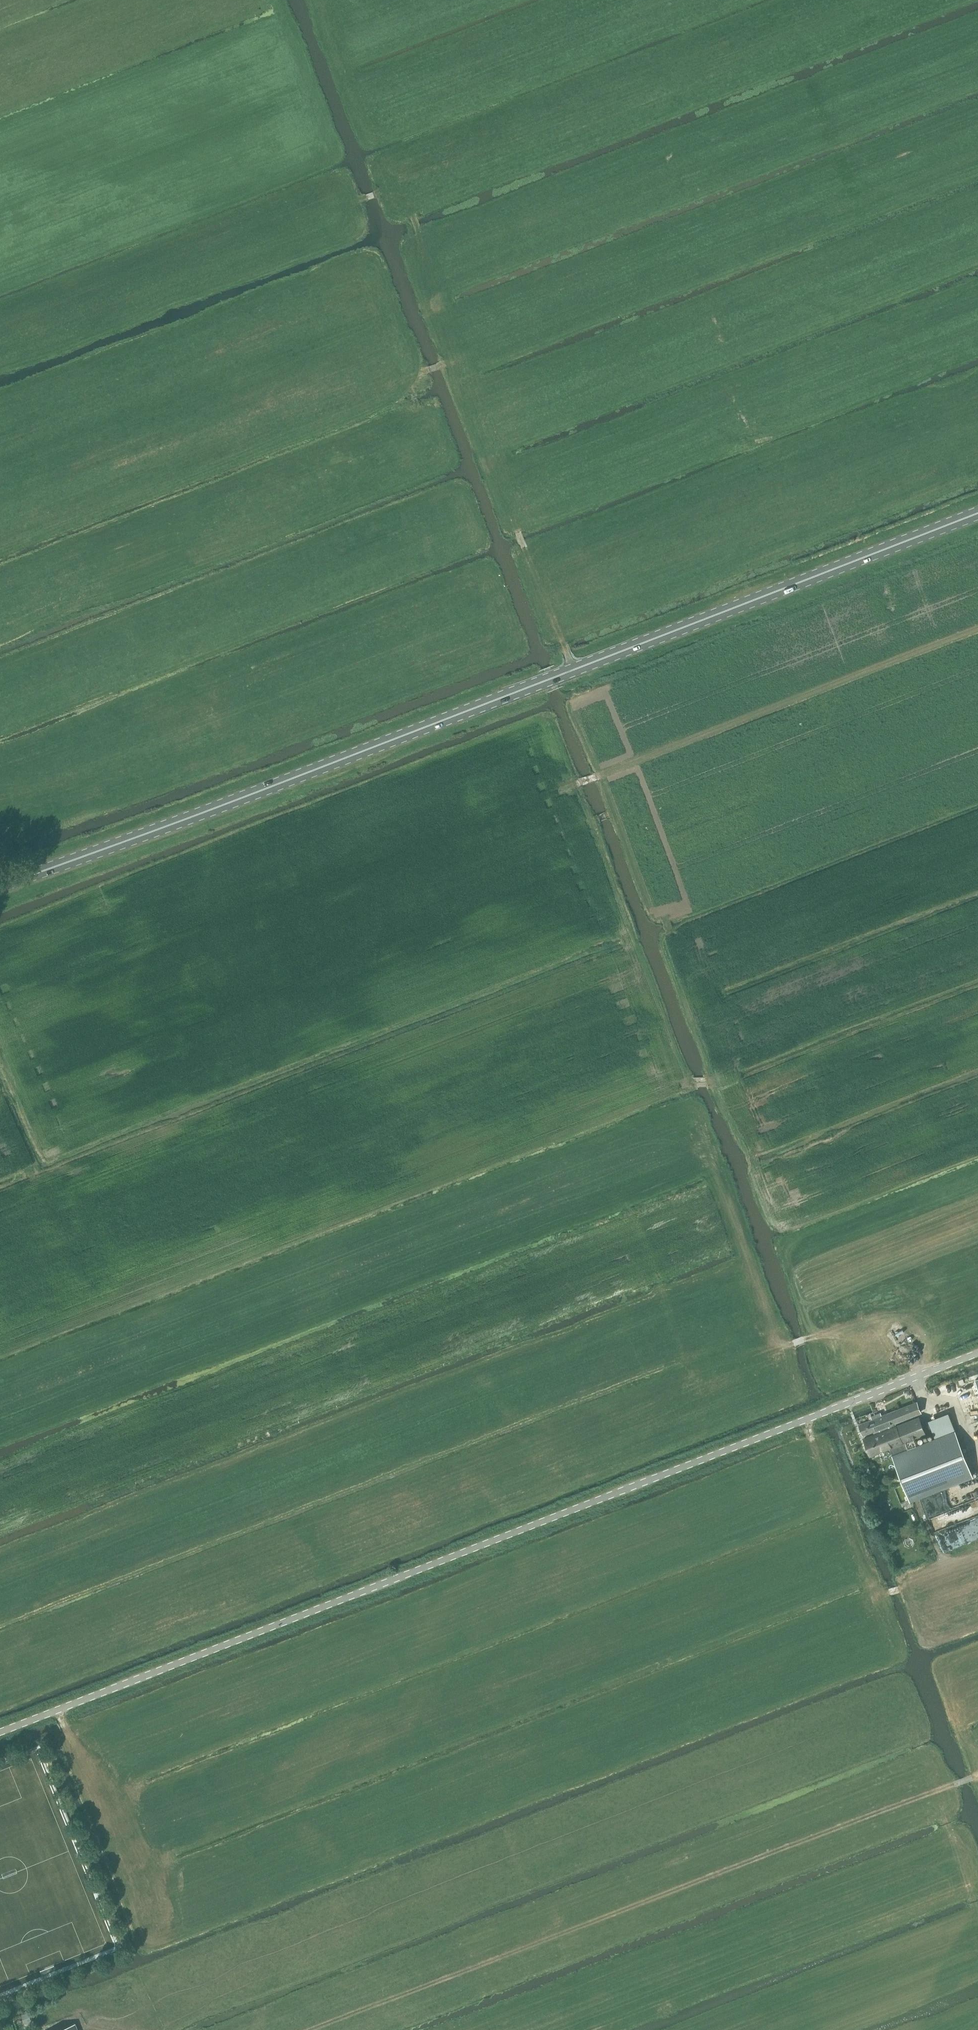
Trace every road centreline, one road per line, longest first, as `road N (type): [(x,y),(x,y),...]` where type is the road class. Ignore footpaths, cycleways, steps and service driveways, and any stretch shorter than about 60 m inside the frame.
road 1 (unclassified): [(0,1731),(977,1353)]
road 2 (primary): [(0,885),(977,513)]
road 3 (track): [(572,785),(977,628)]

